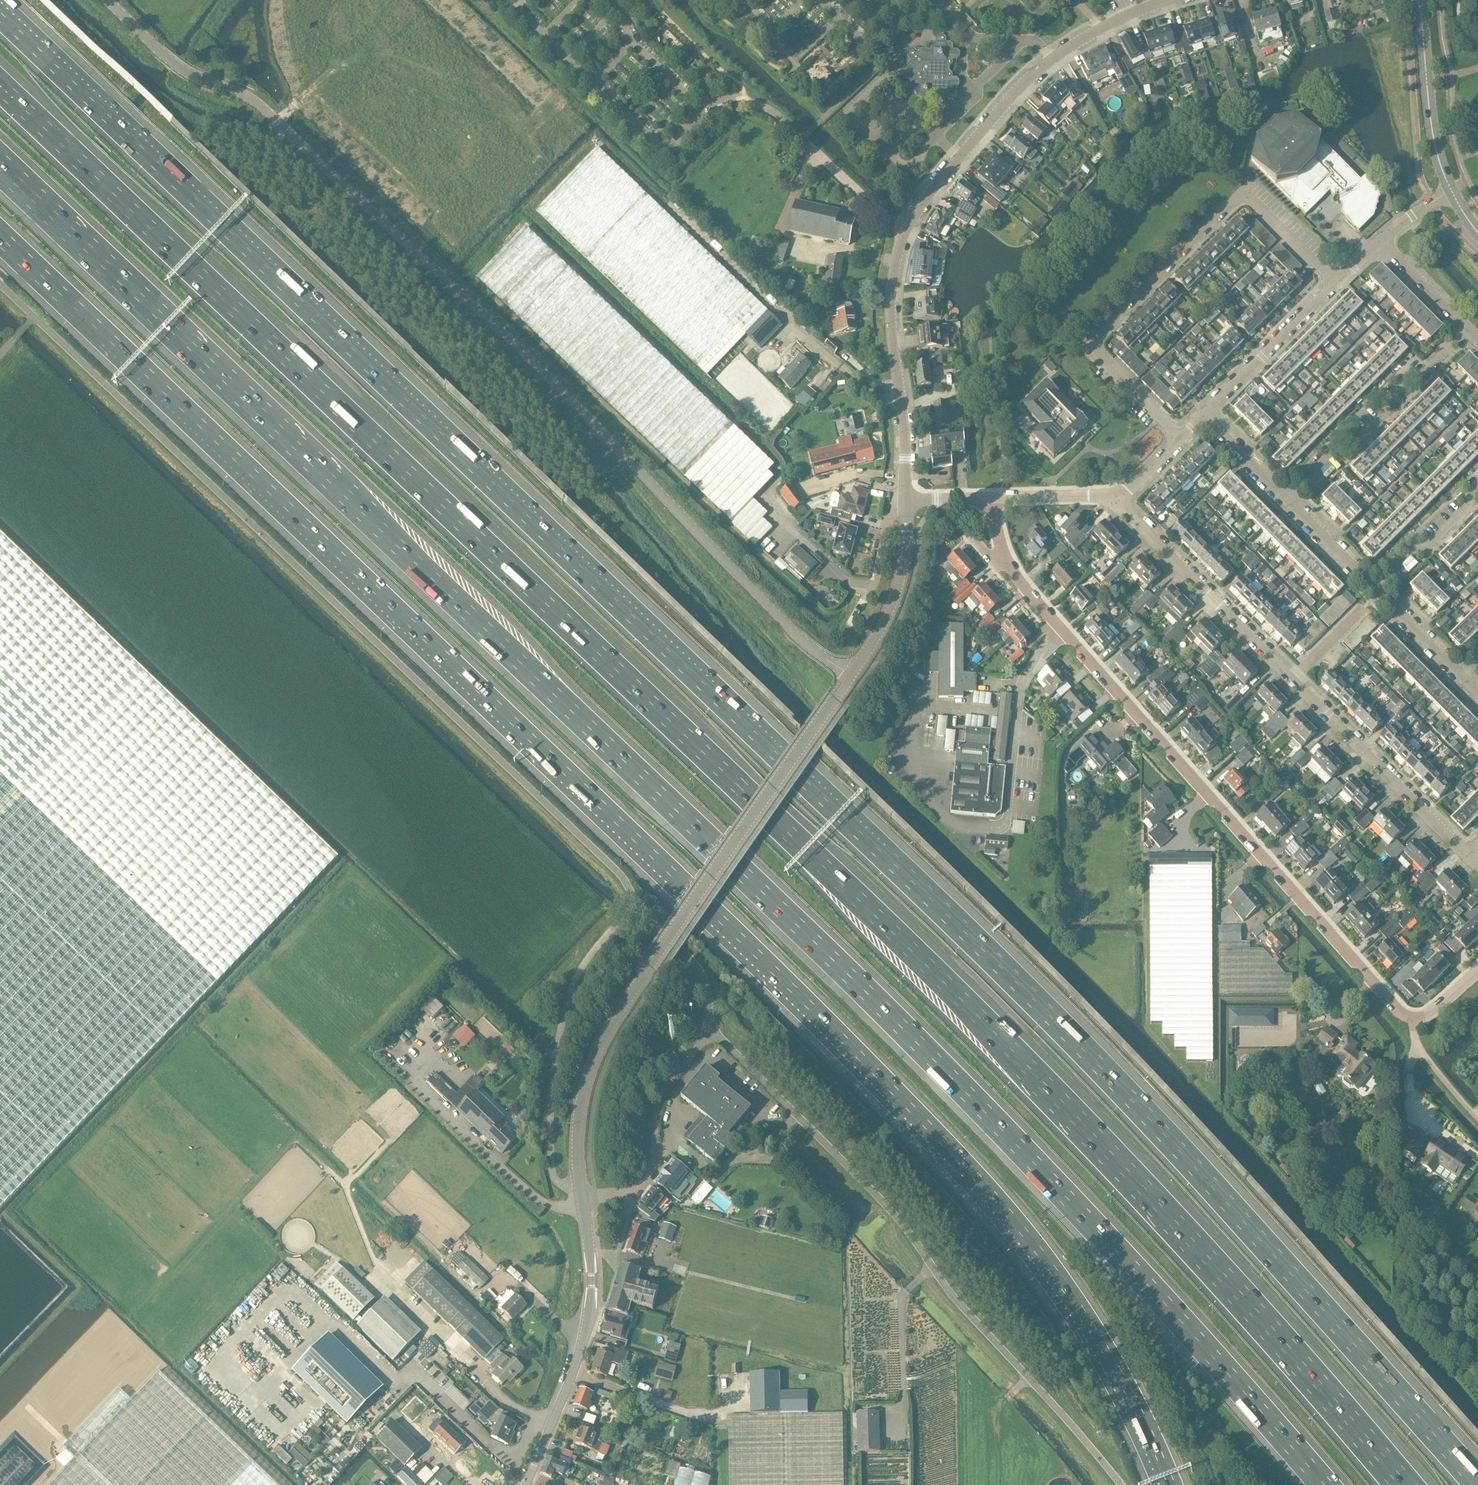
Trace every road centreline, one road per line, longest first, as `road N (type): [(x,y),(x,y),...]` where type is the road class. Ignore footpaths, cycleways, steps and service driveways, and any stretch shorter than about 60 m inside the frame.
road 1 (motorway): [(1477,1484),(1091,1058),(0,11)]
road 2 (motorway): [(1403,1484),(1024,1062),(0,86)]
road 3 (motorway): [(0,169),(886,1012),(1166,1304),(1323,1484)]
road 4 (motorway): [(0,235),(689,887),(971,1171),(1097,1337),(1171,1484)]
road 5 (unclassified): [(107,0),(186,73),(265,109),(576,405),(806,645),(852,673)]
road 6 (residential): [(1414,1018),(1397,1009),(1016,577),(990,498)]
road 7 (unclassified): [(906,499),(891,325),(905,233),(1040,70),(1104,27),(1170,0)]
road 8 (unclassified): [(1120,1484),(964,1309),(889,1207),(711,1027)]
road 9 (unclassified): [(581,1192),(578,1118),(612,1020),(852,673)]
road 10 (residential): [(1468,856),(1116,501)]
road 11 (residential): [(1179,439),(1090,347),(1243,191),(1335,285)]
road 12 (unclassified): [(581,1192),(552,1172),(558,1044),(582,966),(637,906)]
road 13 (unclassified): [(526,1484),(587,1324),(592,1274),(581,1192)]
road 14 (residential): [(1286,499),(1336,450),(1349,449),(1384,416),(1386,398),(1466,329)]
road 15 (unclassified): [(581,1192),(635,1188),(646,1178),(667,1086),(711,1027)]
road 16 (unclassified): [(852,673),(900,577),(906,499)]
road 17 (residential): [(1203,415),(1335,285)]
road 18 (tertiary): [(1450,190),(1434,144),(1423,33)]
road 19 (unclassified): [(711,1027),(703,975),(637,906)]
road 20 (residential): [(1375,588),(1467,507),(1477,484)]
road 21 (residential): [(1116,501),(990,498)]
road 22 (residential): [(1375,588),(1286,499)]
road 23 (residential): [(1462,675),(1375,588)]
road 24 (residential): [(1466,329),(1380,243)]
road 25 (residential): [(1477,1118),(1416,1042),(1414,1018)]

